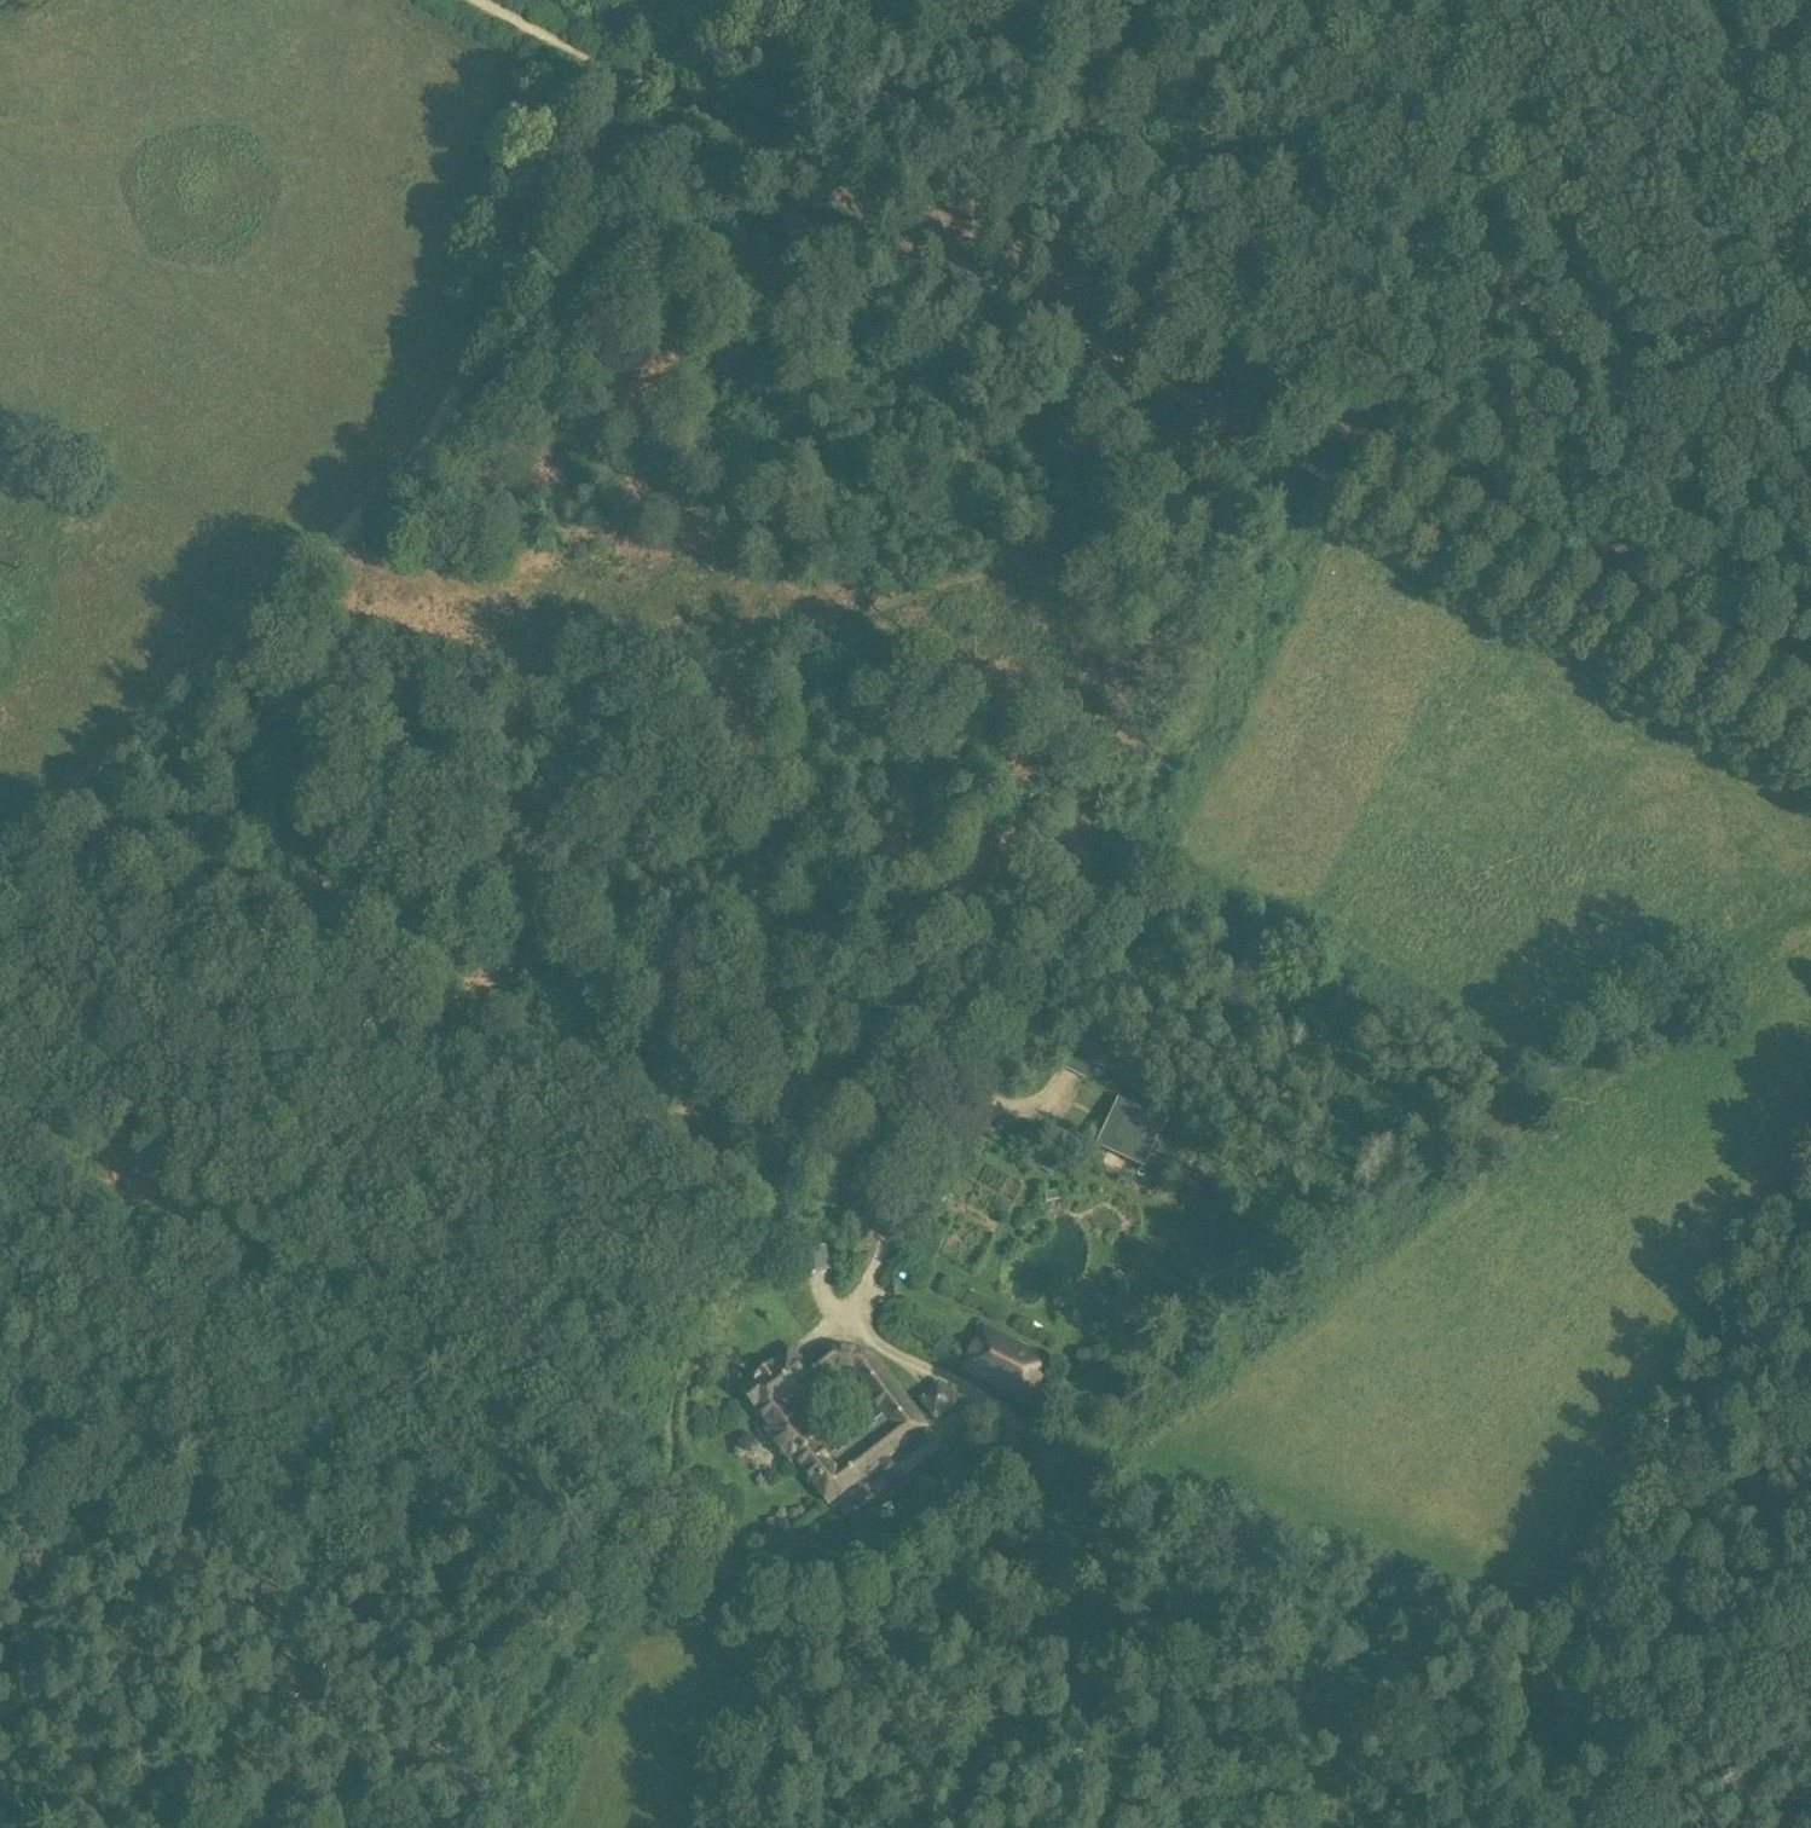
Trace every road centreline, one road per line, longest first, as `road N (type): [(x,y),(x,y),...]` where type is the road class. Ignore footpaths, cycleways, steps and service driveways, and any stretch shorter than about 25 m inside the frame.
road 1 (track): [(1810,743),(1313,442),(1032,315),(472,0)]
road 2 (track): [(0,1467),(603,1573),(753,1580),(822,1567),(1120,1386)]
road 3 (track): [(0,857),(414,453)]
road 4 (track): [(1340,458),(1444,0)]
road 5 (track): [(414,453),(633,93)]
road 6 (track): [(1693,1722),(1588,1827)]

